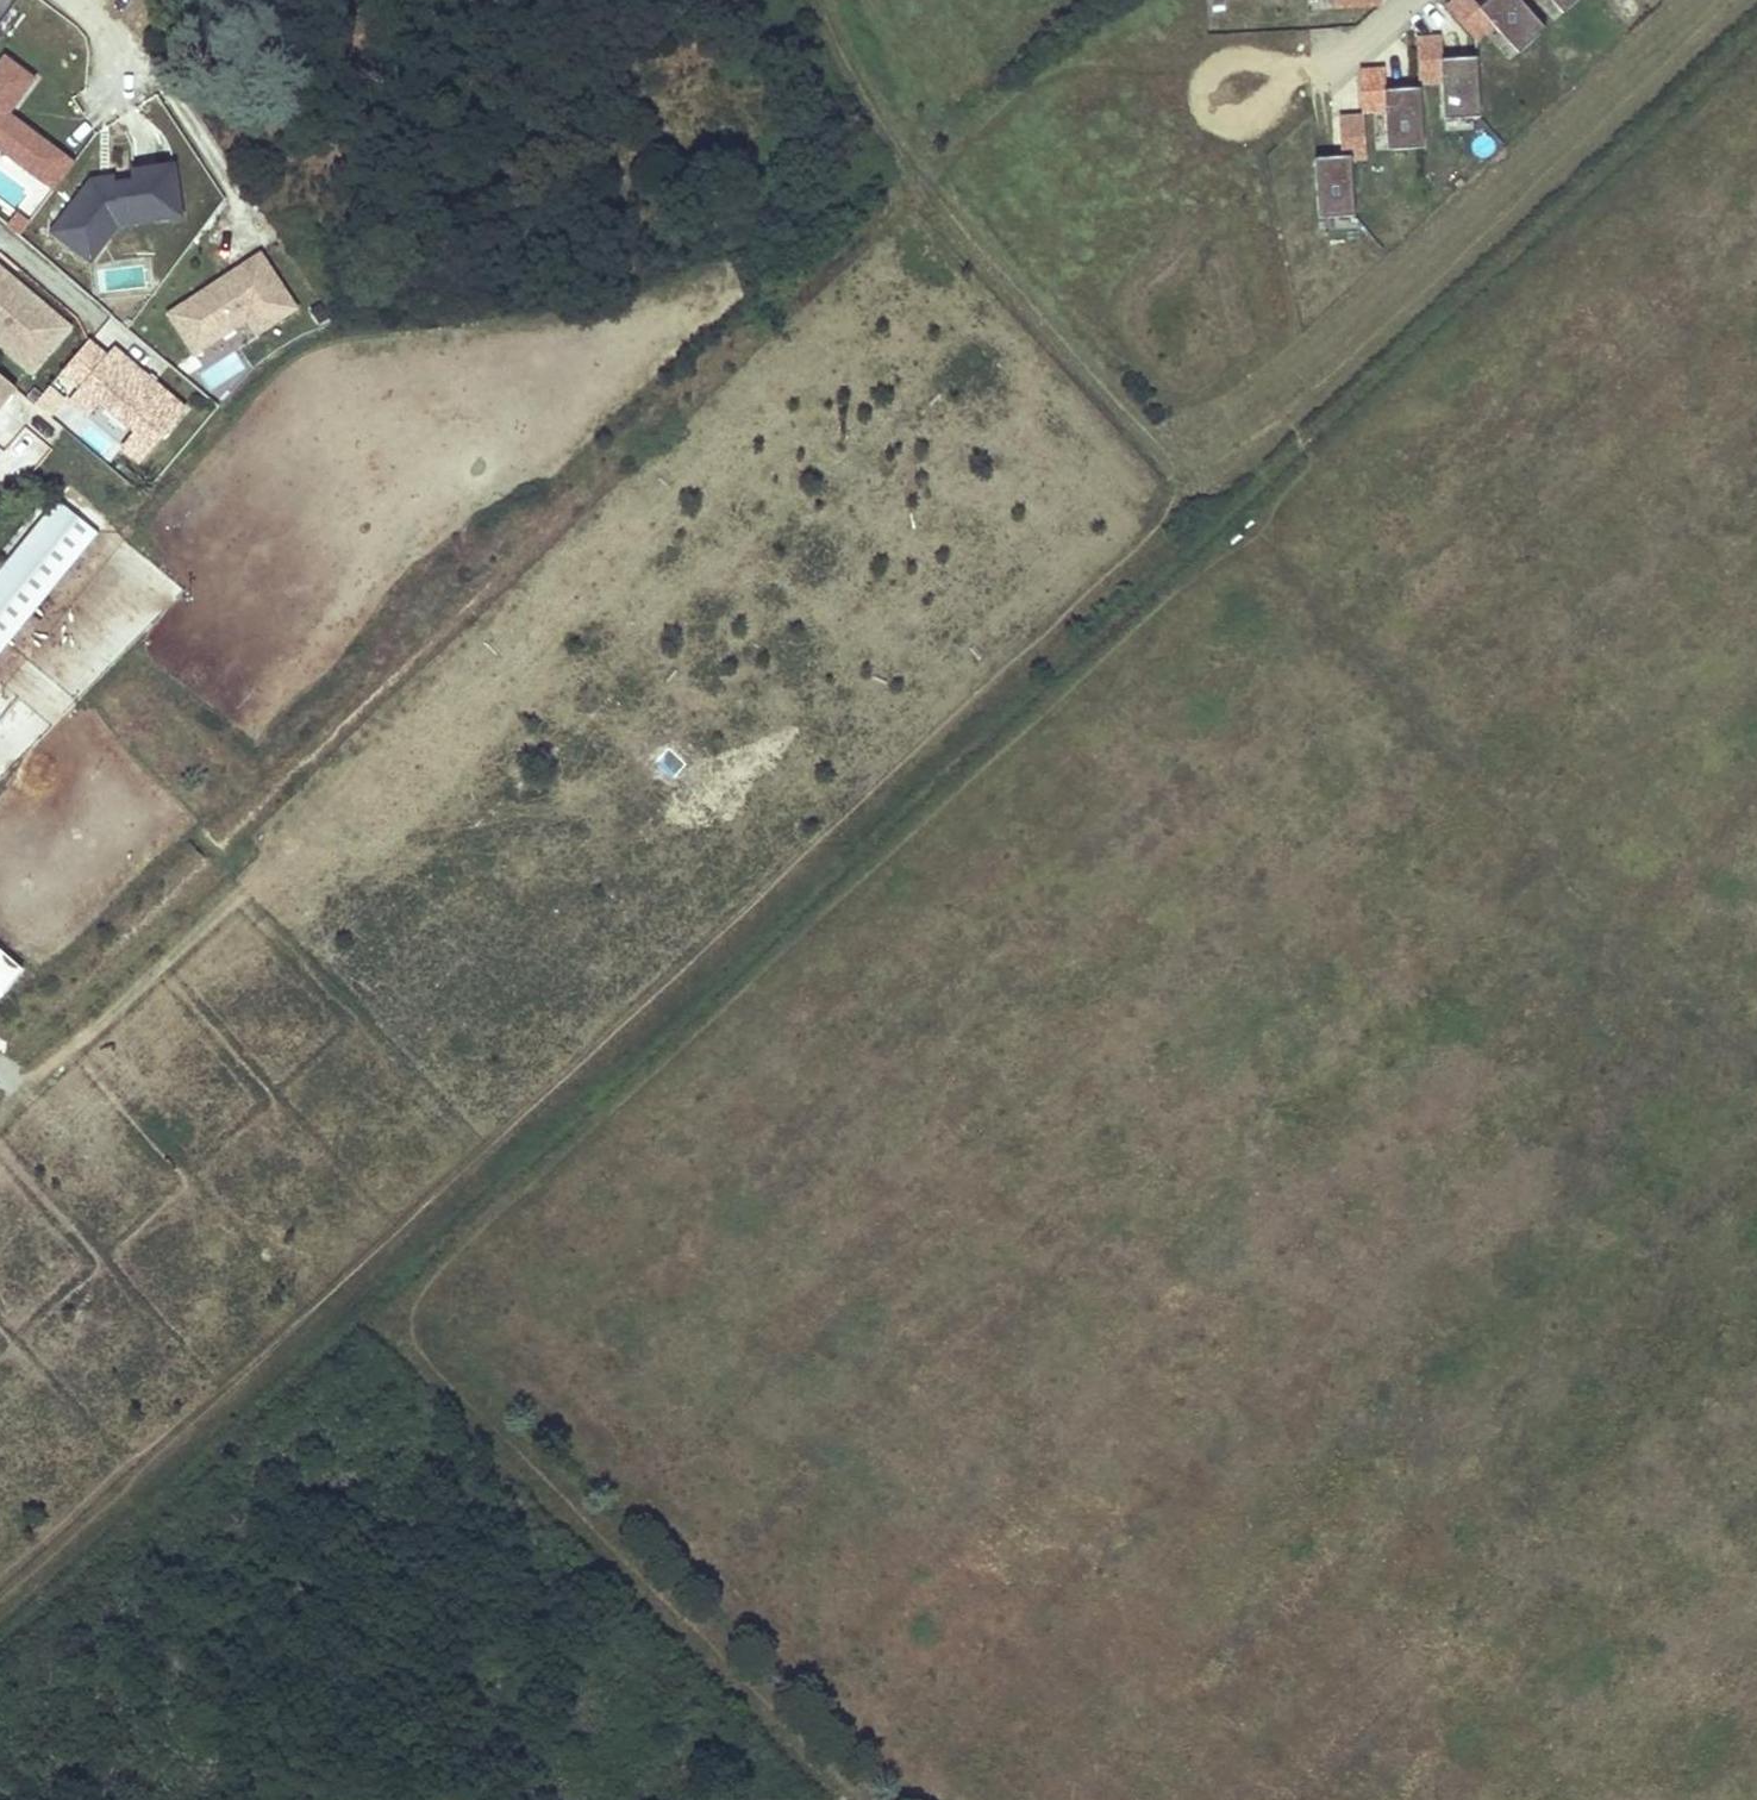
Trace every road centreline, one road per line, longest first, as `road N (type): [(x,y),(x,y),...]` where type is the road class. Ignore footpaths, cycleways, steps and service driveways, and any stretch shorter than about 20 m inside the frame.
road 1 (residential): [(1408,0),(1316,81)]

